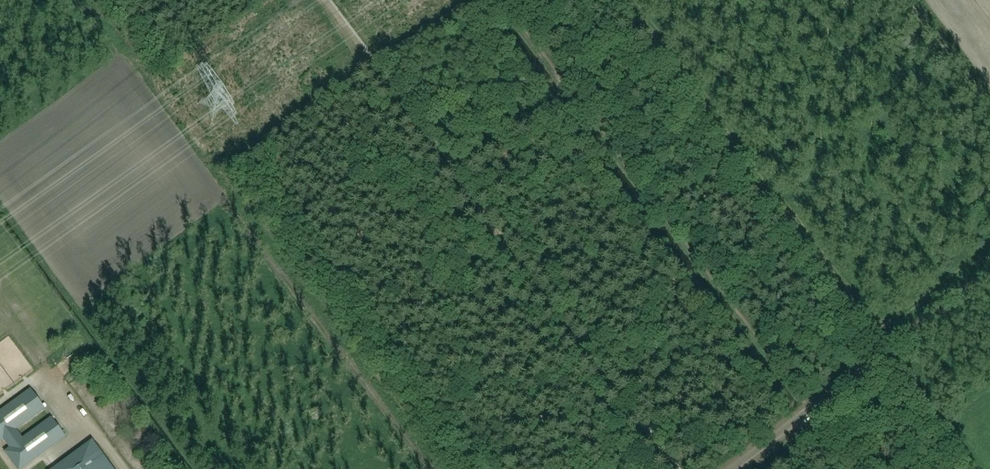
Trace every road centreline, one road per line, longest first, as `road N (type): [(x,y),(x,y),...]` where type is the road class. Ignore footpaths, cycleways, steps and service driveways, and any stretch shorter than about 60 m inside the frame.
road 1 (track): [(503,0),(859,468)]
road 2 (track): [(673,468),(325,0)]
road 3 (unclassified): [(731,468),(989,270)]
road 4 (track): [(989,101),(914,0)]

